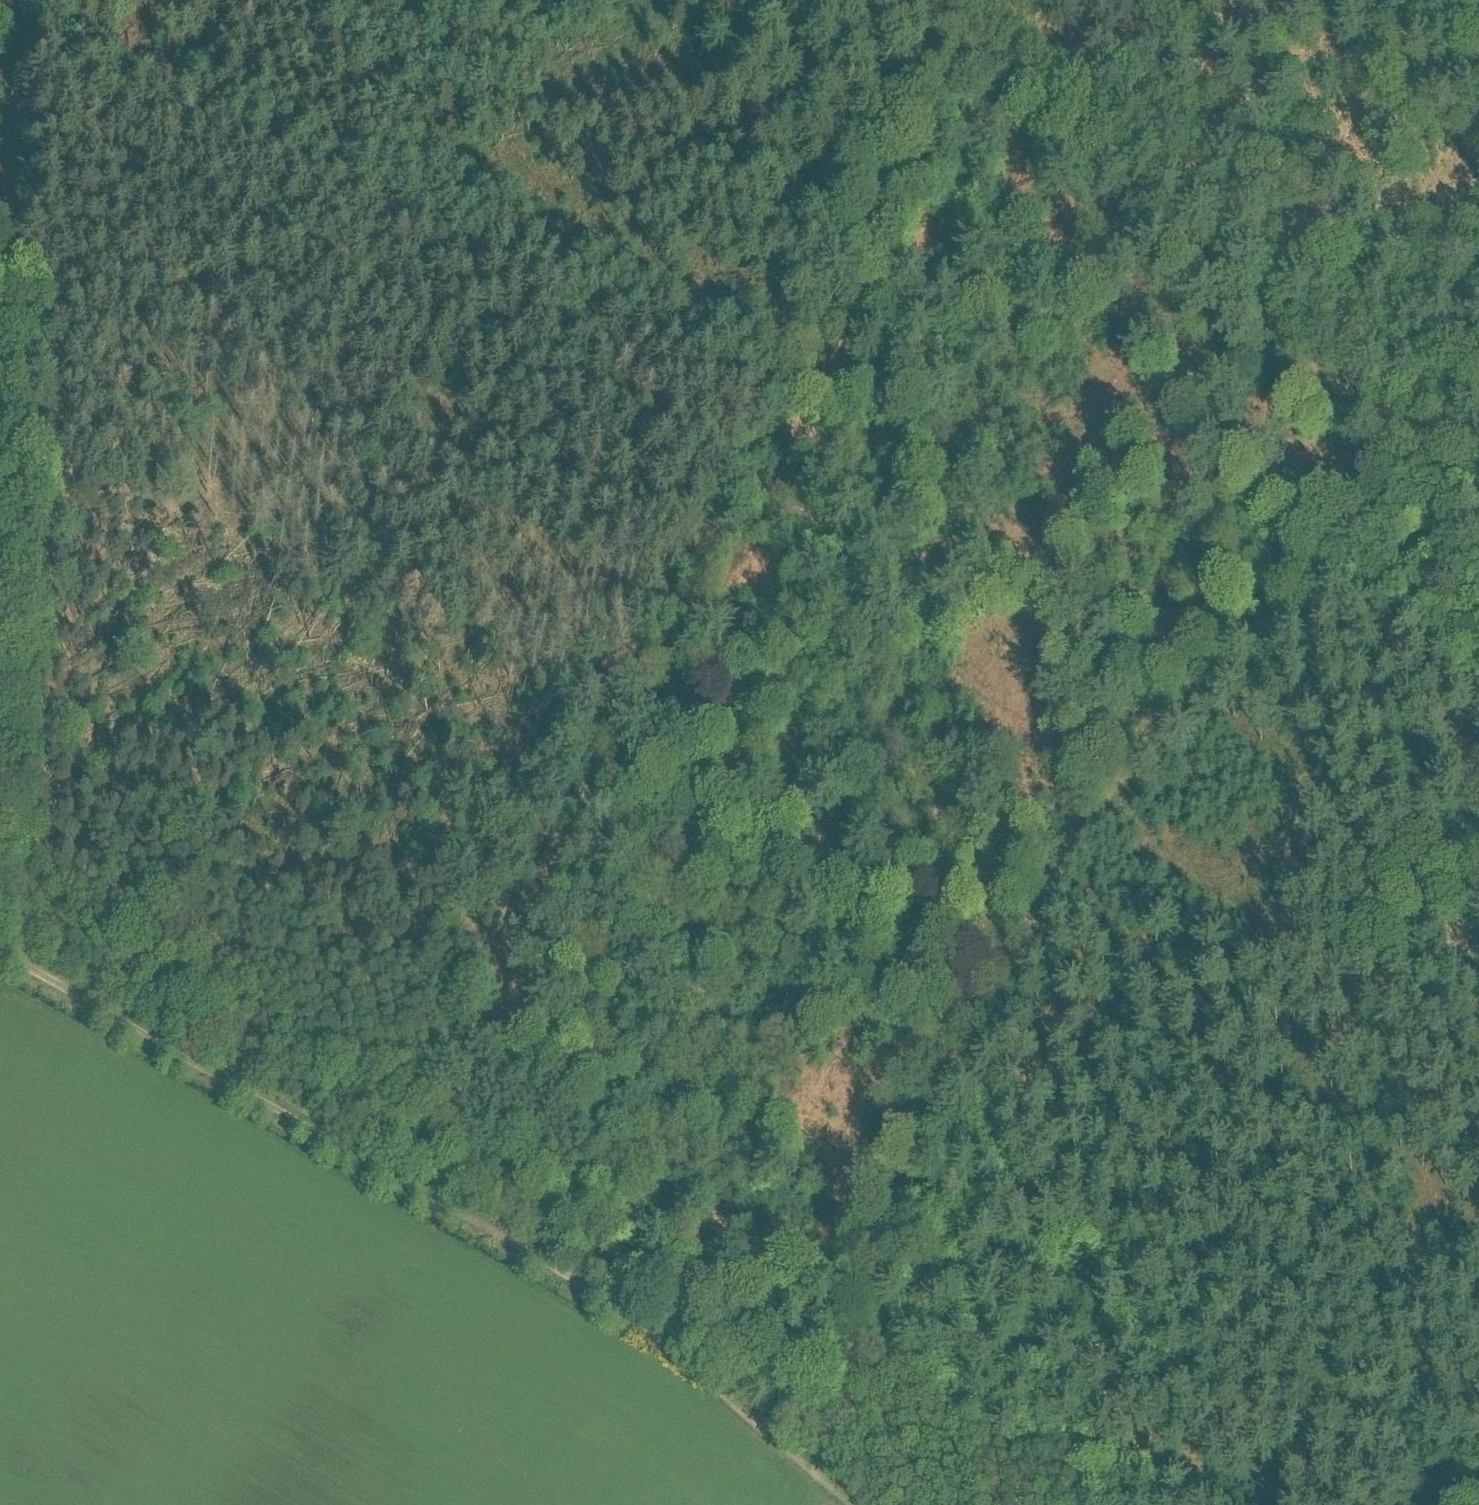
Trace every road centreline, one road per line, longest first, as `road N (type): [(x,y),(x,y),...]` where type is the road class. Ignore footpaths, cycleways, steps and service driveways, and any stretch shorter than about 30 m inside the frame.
road 1 (track): [(1478,506),(1420,463),(1097,815),(987,1003),(902,1273),(867,1350)]
road 2 (track): [(835,1423),(812,1470),(632,1320),(0,958)]
road 3 (track): [(1478,391),(1420,463),(946,29),(885,0)]
road 4 (track): [(0,375),(14,41),(34,0)]

